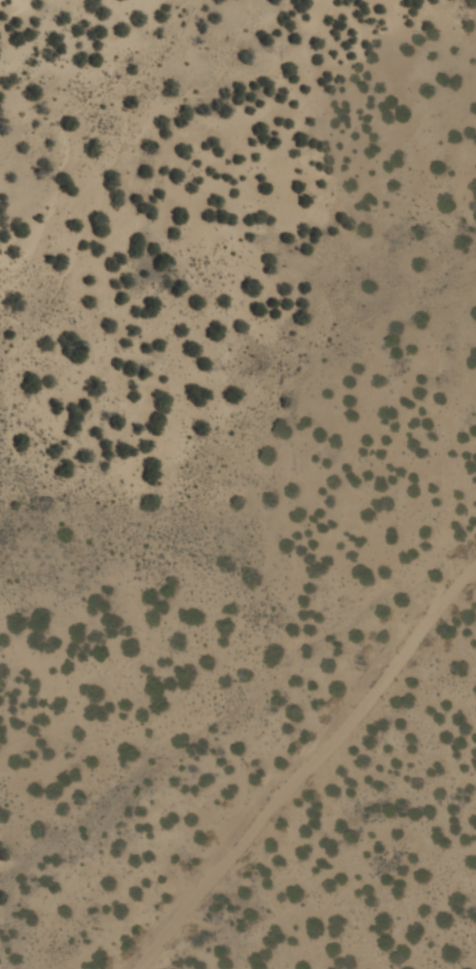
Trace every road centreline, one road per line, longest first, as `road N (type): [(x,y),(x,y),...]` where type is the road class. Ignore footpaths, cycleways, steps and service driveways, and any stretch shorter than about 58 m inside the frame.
road 1 (residential): [(475,574),(232,784),(0,941)]

